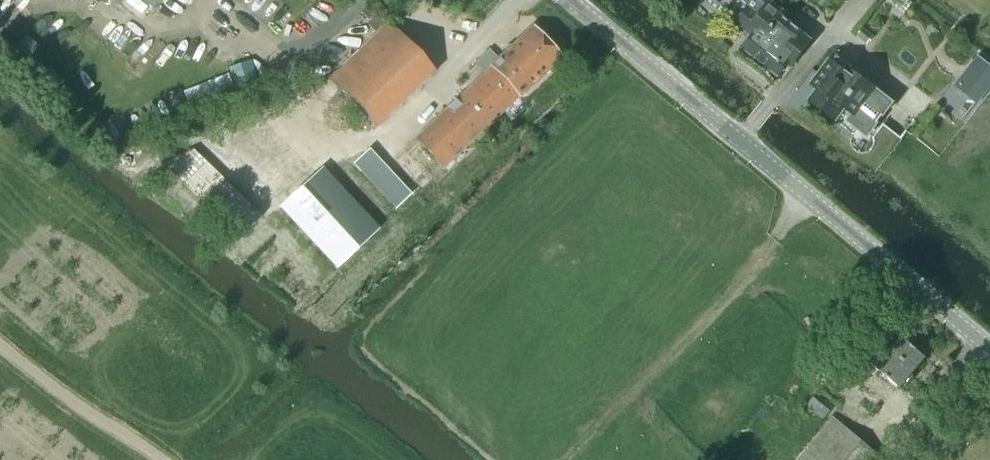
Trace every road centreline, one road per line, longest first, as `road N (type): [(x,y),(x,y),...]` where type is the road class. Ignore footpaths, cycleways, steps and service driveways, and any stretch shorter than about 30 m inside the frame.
road 1 (tertiary): [(989,346),(571,0)]

